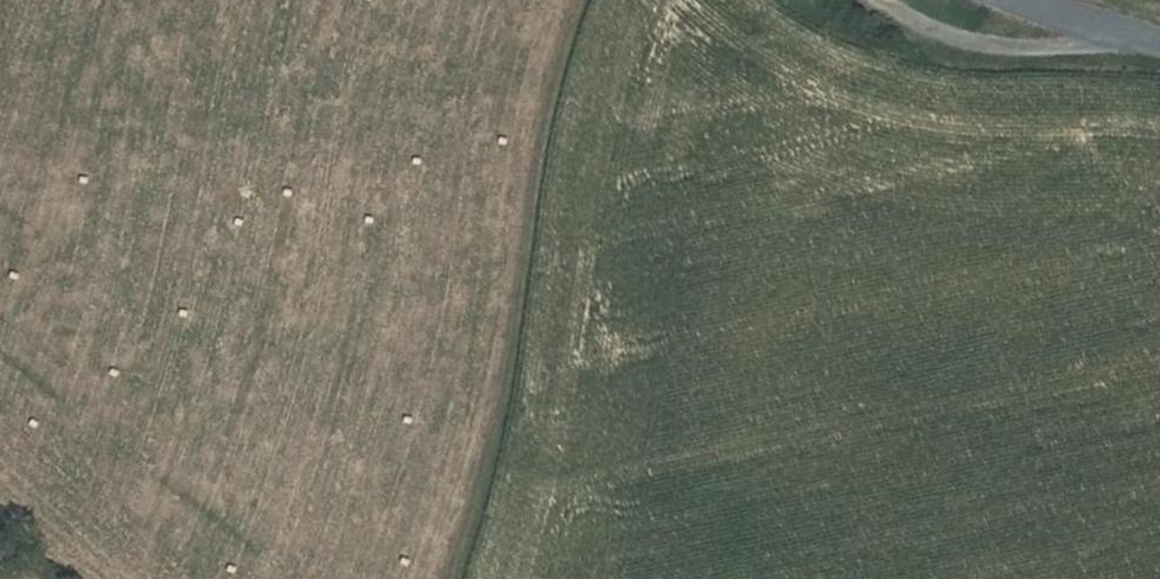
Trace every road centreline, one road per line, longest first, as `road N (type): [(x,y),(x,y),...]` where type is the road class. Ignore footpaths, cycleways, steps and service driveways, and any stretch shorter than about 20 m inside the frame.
road 1 (track): [(441,578),(533,235),(559,40),(581,0)]
road 2 (unclassified): [(1000,0),(1159,51)]

